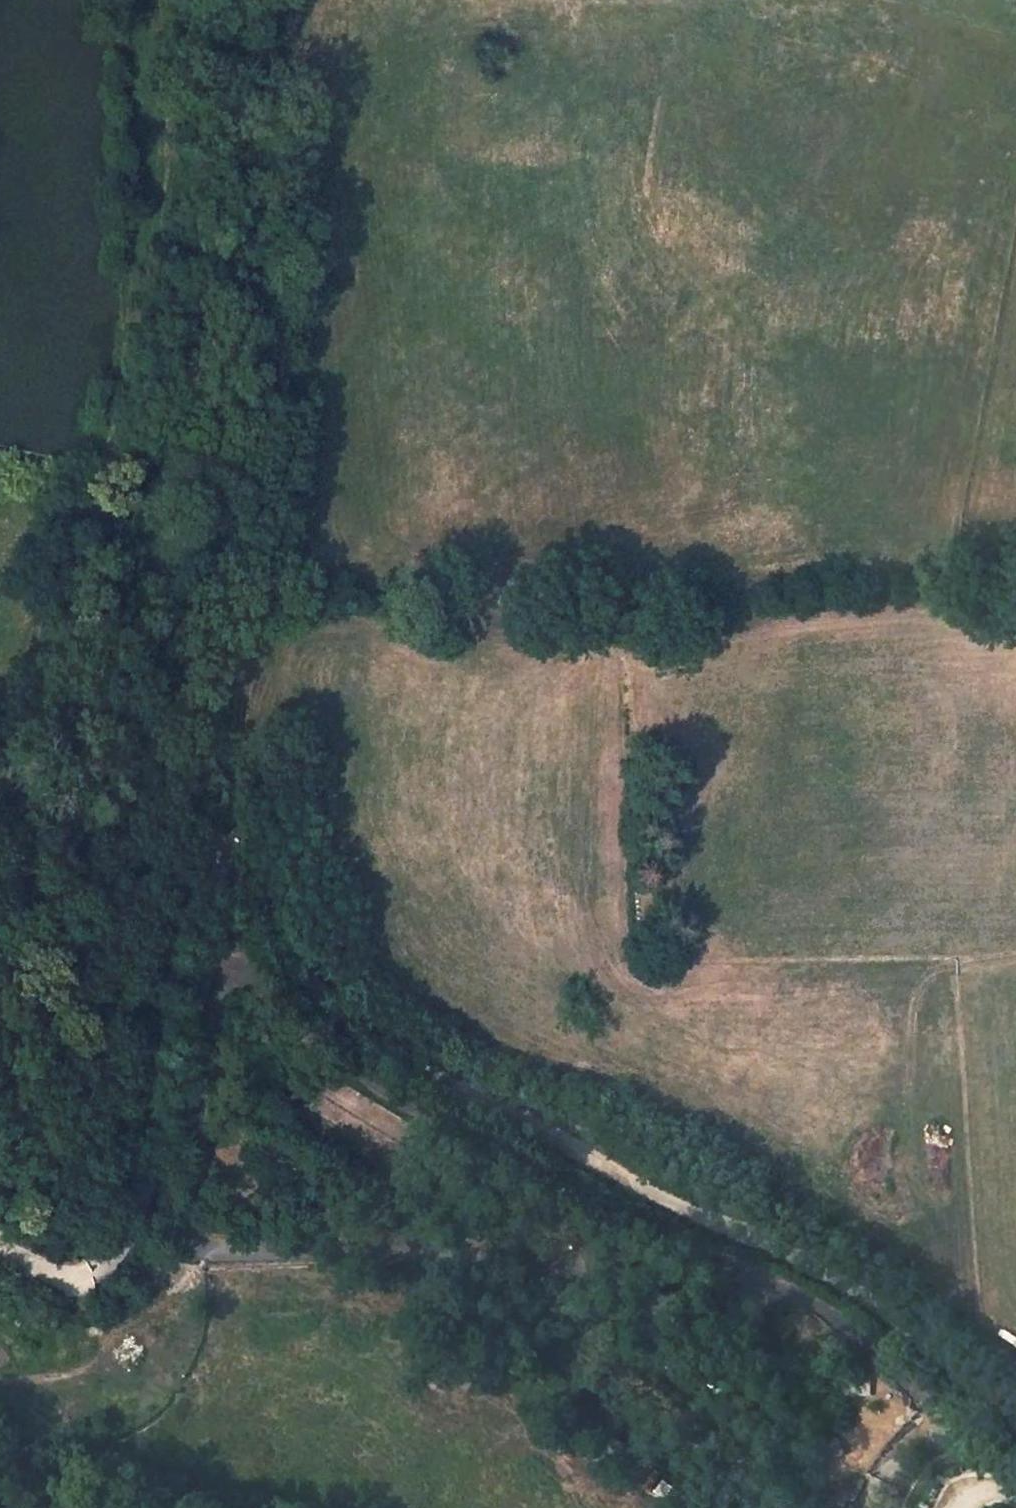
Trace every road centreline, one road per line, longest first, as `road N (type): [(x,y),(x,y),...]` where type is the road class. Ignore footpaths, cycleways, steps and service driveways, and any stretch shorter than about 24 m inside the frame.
road 1 (unclassified): [(0,1249),(42,1273),(77,1277),(105,1266),(126,1238),(148,1122),(154,1005),(170,903),(194,851),(212,846),(239,861),(286,943),(373,1034),(672,1203),(814,1264),(1015,1416)]

